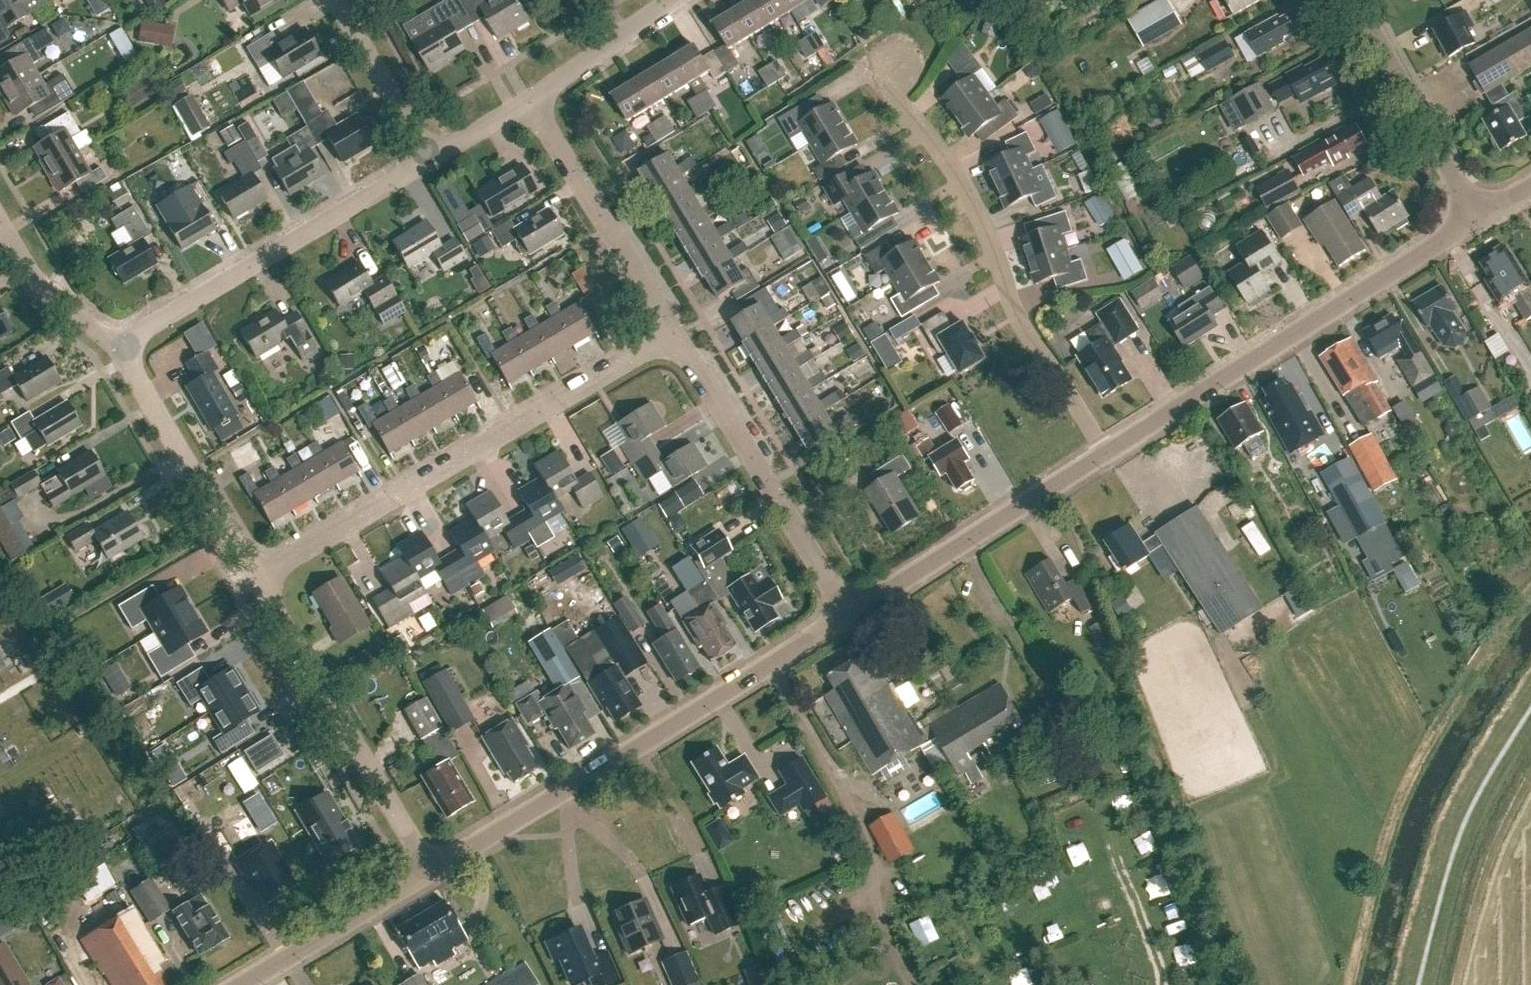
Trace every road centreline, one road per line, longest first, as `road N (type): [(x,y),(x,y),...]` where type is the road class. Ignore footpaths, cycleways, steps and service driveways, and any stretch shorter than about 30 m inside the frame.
road 1 (tertiary): [(430,873),(846,616)]
road 2 (residential): [(256,581),(672,333)]
road 3 (residential): [(1106,456),(1022,328),(986,231),(889,67)]
road 4 (tertiary): [(1106,456),(1479,222)]
road 5 (residential): [(127,349),(140,333),(429,160)]
road 6 (residential): [(430,873),(256,581)]
road 7 (residential): [(846,616),(672,333)]
road 8 (tertiary): [(846,616),(1106,456)]
road 9 (residential): [(672,333),(529,100)]
road 10 (residential): [(256,581),(135,375),(127,349)]
road 11 (tertiary): [(1479,222),(1351,0)]
road 12 (tertiary): [(241,984),(430,873)]
road 13 (residential): [(336,0),(429,160)]
road 14 (residential): [(127,349),(33,276),(0,222)]
road 15 (residential): [(529,100),(672,0)]

